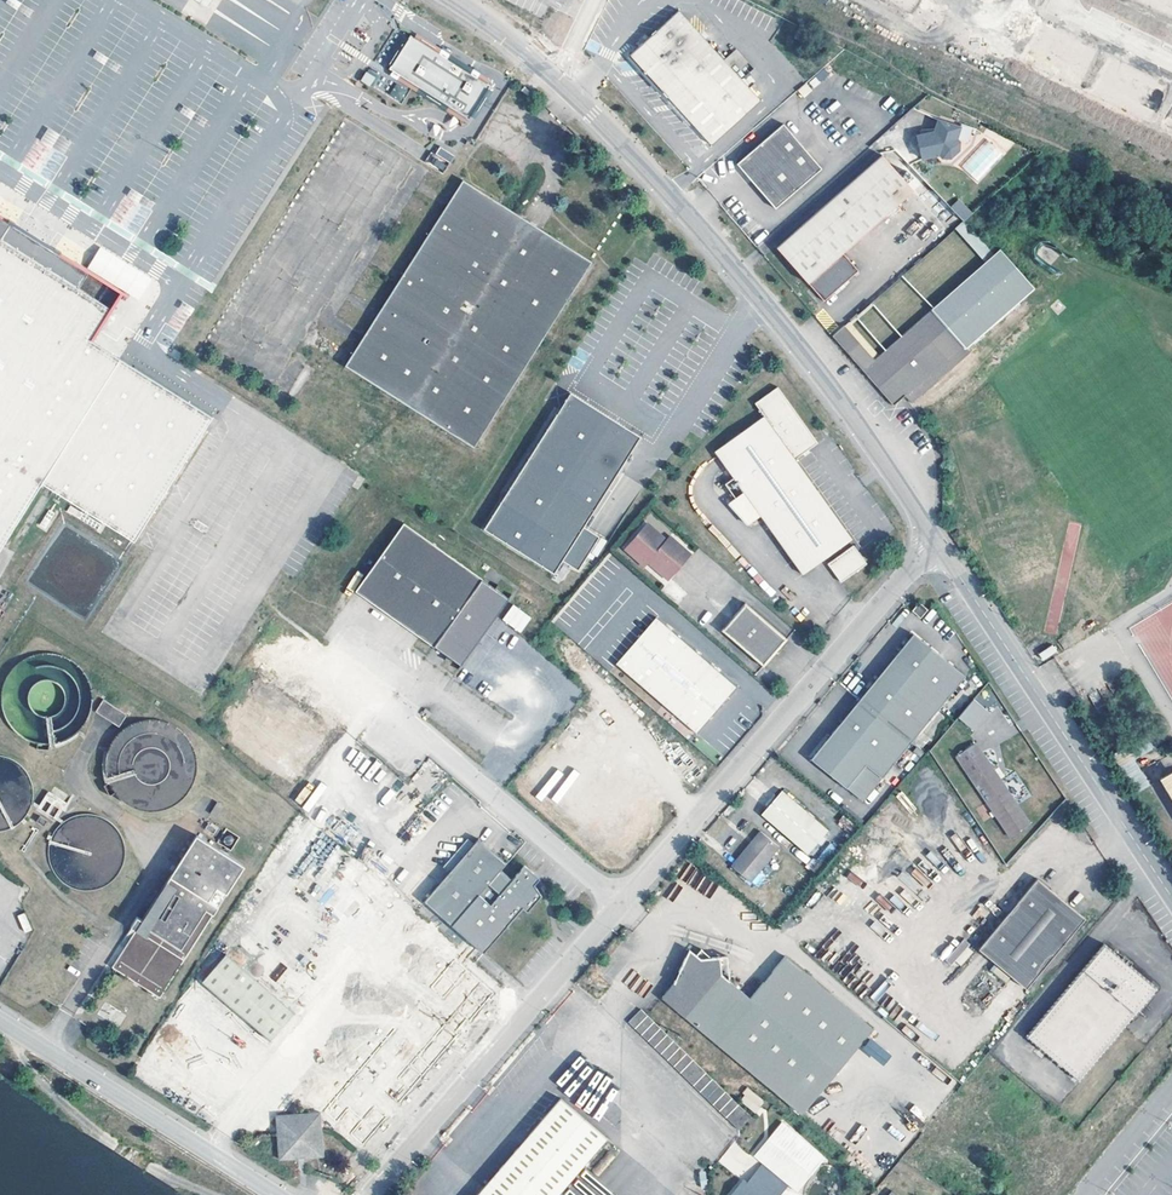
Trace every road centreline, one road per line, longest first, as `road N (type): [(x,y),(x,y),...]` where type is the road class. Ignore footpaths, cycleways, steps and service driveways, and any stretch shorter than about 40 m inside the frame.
road 1 (residential): [(549,71),(662,187),(802,351),(943,549)]
road 2 (unclassified): [(621,906),(886,596),(943,549)]
road 3 (residential): [(943,549),(1171,897)]
road 4 (unclassified): [(370,1194),(621,906)]
road 5 (residential): [(0,1022),(276,1194)]
road 6 (unclassified): [(385,704),(621,906)]
road 7 (residential): [(1171,1086),(1082,1194)]
road 8 (residential): [(1064,0),(1067,13),(1171,61)]

